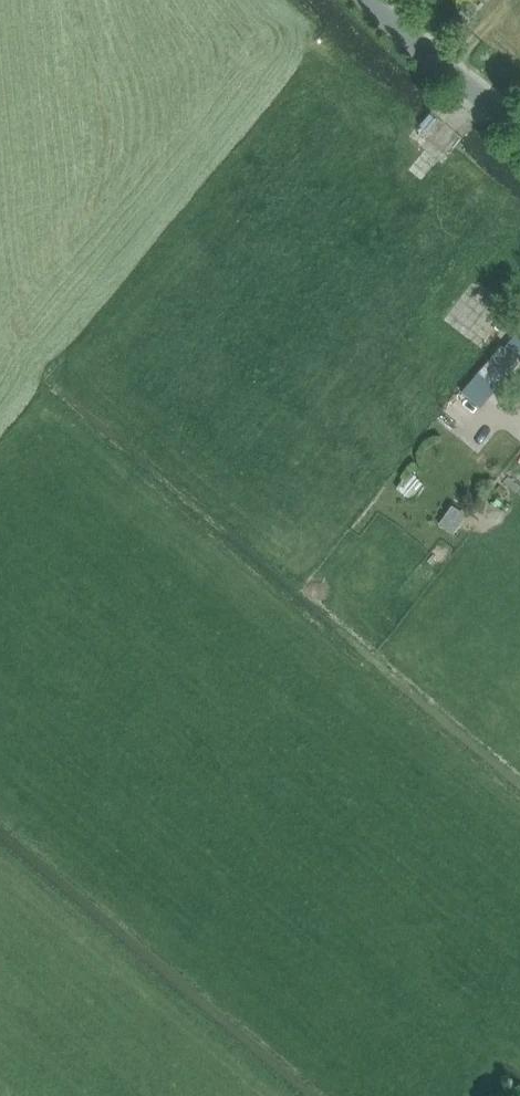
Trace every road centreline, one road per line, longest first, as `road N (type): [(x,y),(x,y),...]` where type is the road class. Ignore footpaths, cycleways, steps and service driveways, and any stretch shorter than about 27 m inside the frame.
road 1 (unclassified): [(519,132),(368,0)]

